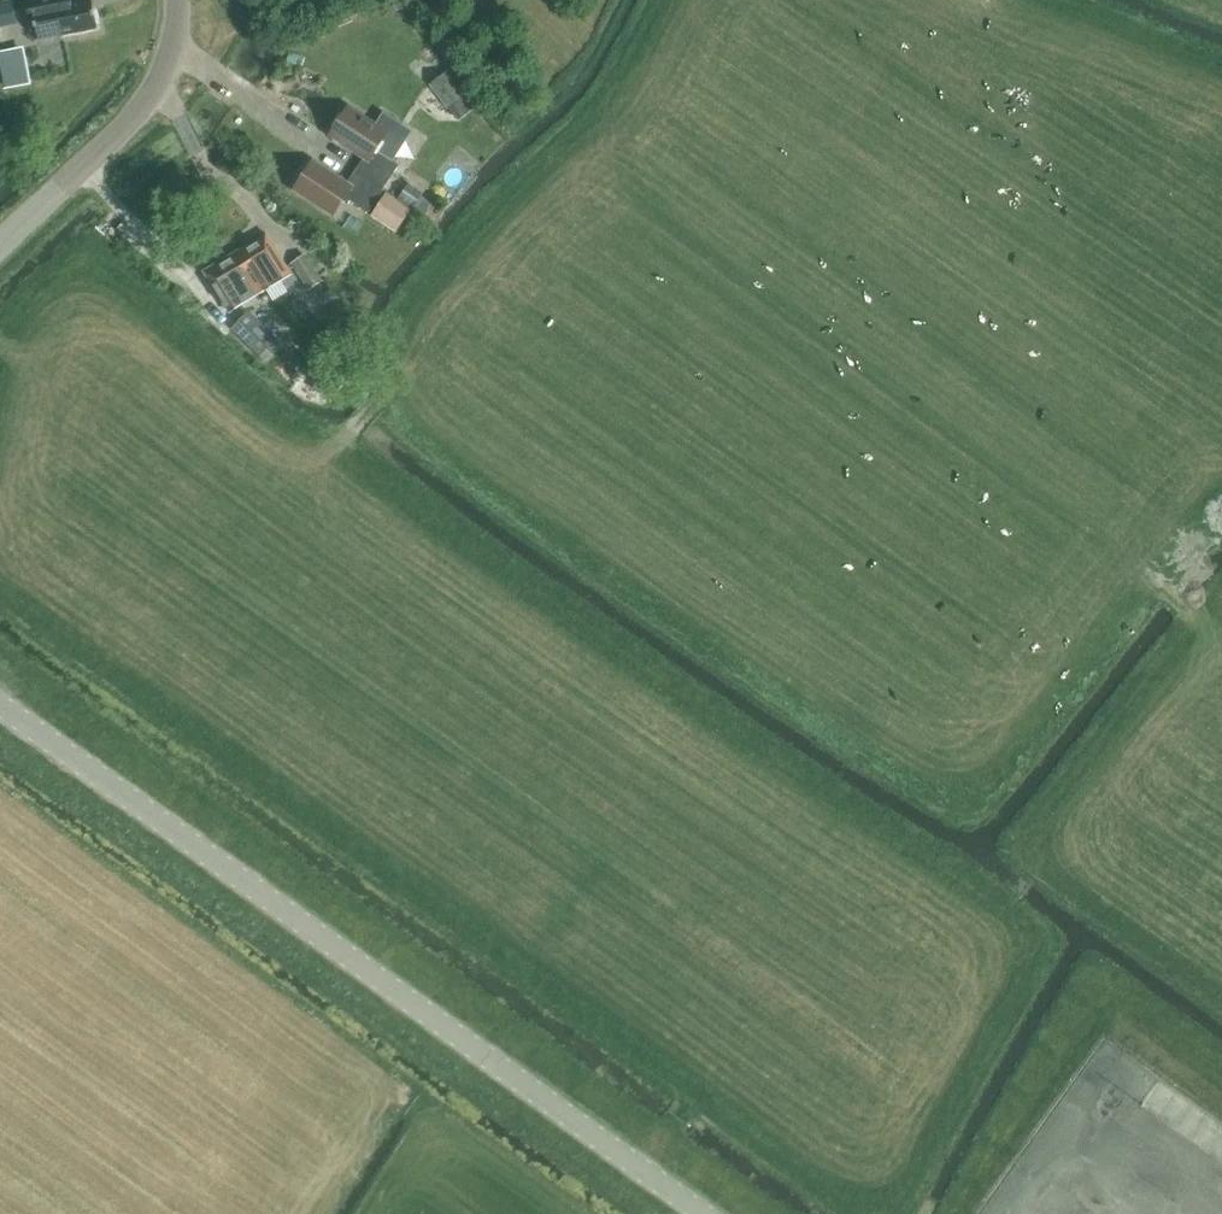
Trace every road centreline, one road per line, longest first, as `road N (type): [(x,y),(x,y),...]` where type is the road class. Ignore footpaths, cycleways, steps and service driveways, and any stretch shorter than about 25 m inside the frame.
road 1 (tertiary): [(705,1213),(0,703)]
road 2 (tertiary): [(0,246),(140,111),(173,48),(179,0)]

